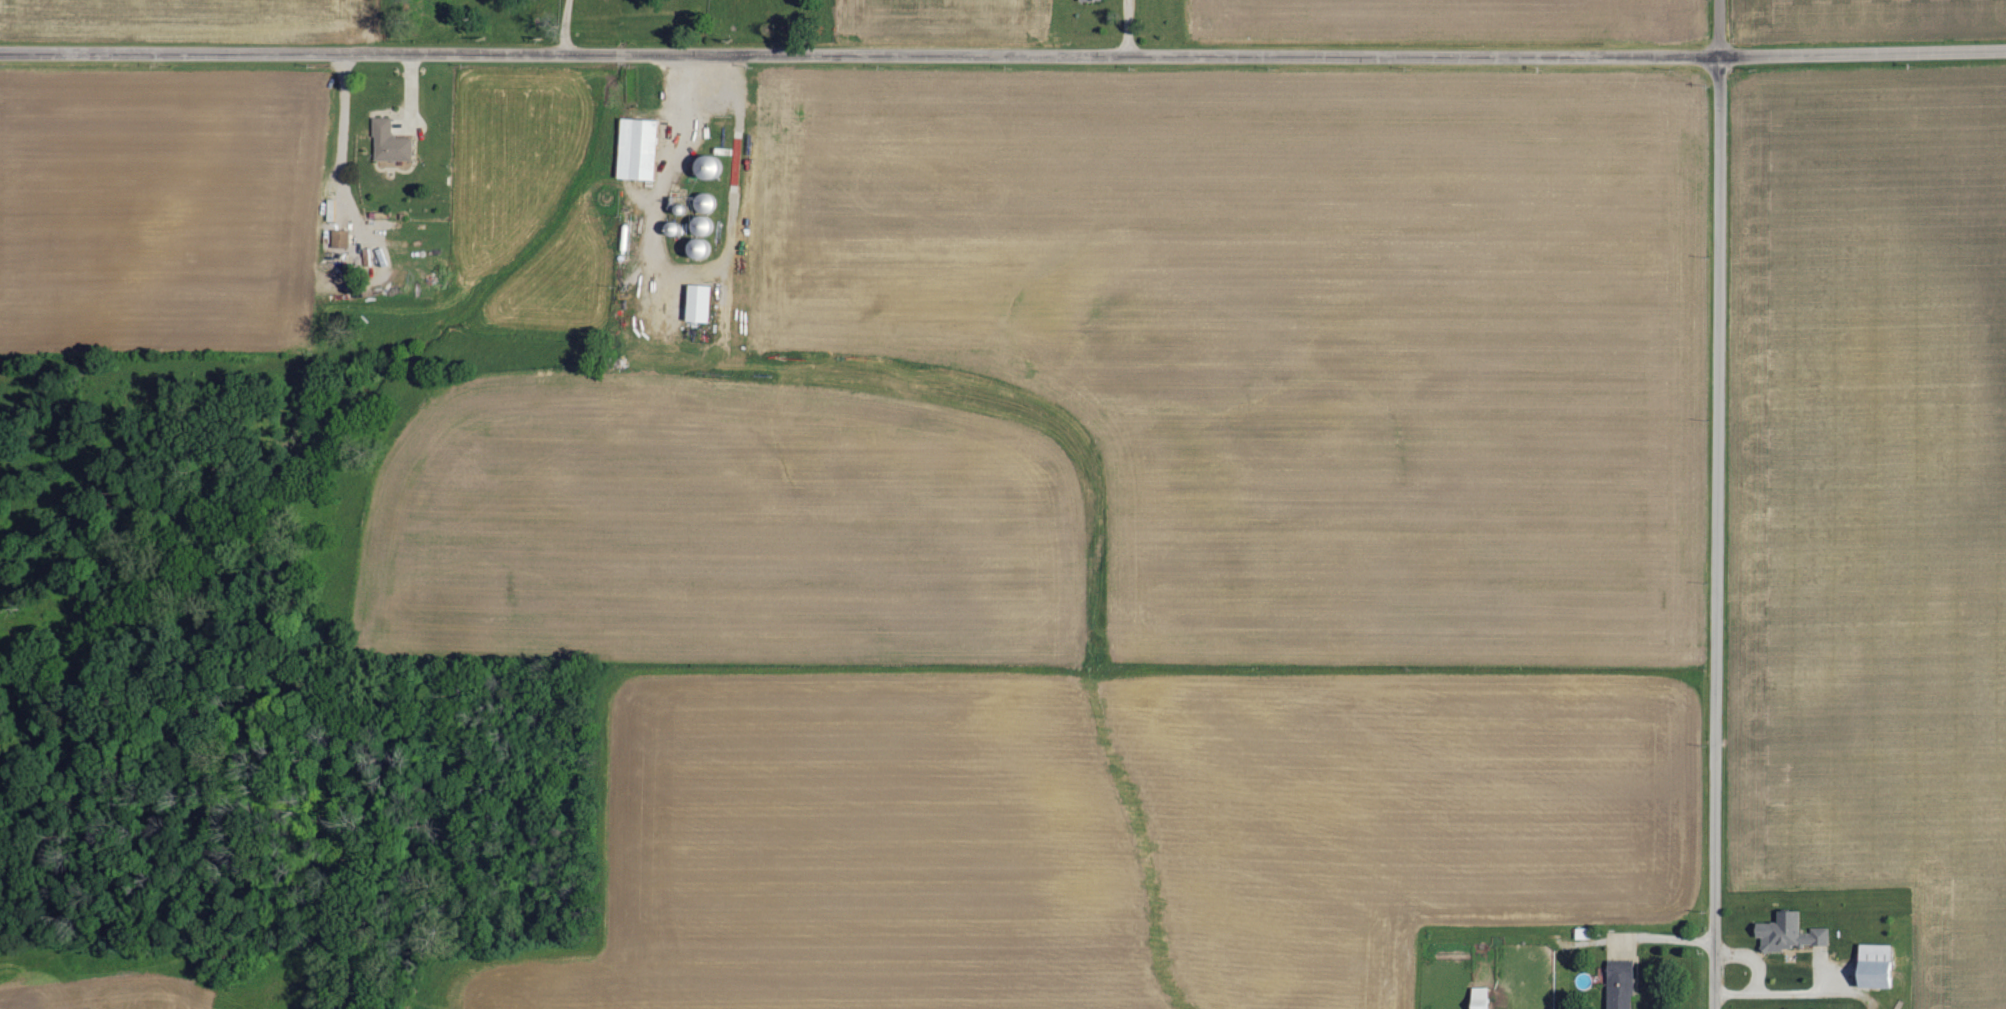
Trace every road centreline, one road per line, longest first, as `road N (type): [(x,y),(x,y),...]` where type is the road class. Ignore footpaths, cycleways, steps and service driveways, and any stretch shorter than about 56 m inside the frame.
road 1 (tertiary): [(2005,50),(1721,57),(0,51)]
road 2 (residential): [(1718,1008),(1721,0)]

